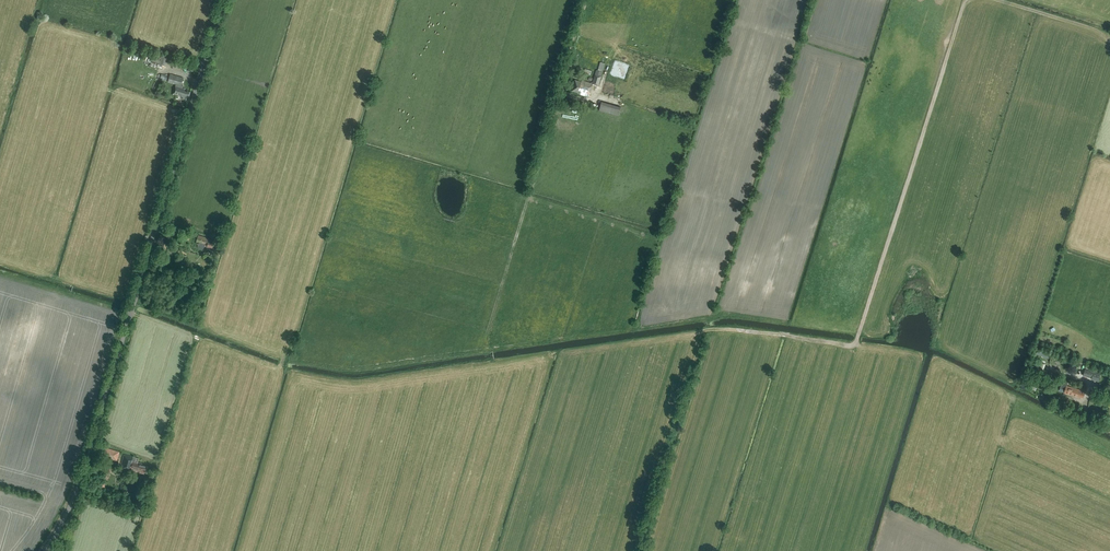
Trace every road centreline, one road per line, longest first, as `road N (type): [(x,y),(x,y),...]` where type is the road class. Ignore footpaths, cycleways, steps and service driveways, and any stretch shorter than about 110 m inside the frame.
road 1 (unclassified): [(45,550),(86,465),(224,0)]

